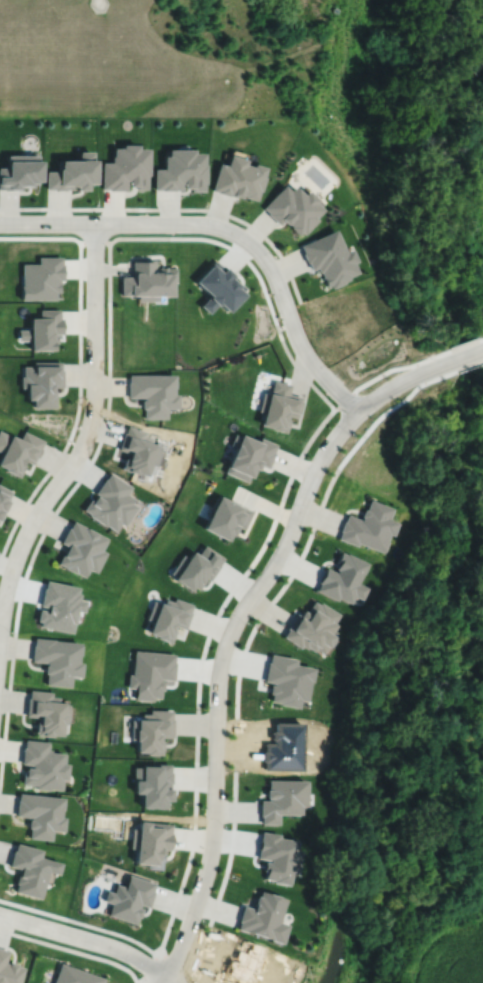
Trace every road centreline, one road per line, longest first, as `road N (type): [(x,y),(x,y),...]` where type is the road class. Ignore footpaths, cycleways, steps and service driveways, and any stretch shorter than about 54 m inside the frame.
road 1 (residential): [(162,982),(212,850),(217,695),(232,629),(280,557),(338,433),(387,389),(454,360)]
road 2 (residential): [(357,412),(306,355),(273,272),(237,234),(204,223),(0,223)]
road 3 (residential): [(0,636),(22,542),(92,420),(95,223)]
road 4 (residential): [(173,982),(118,948),(0,914)]

